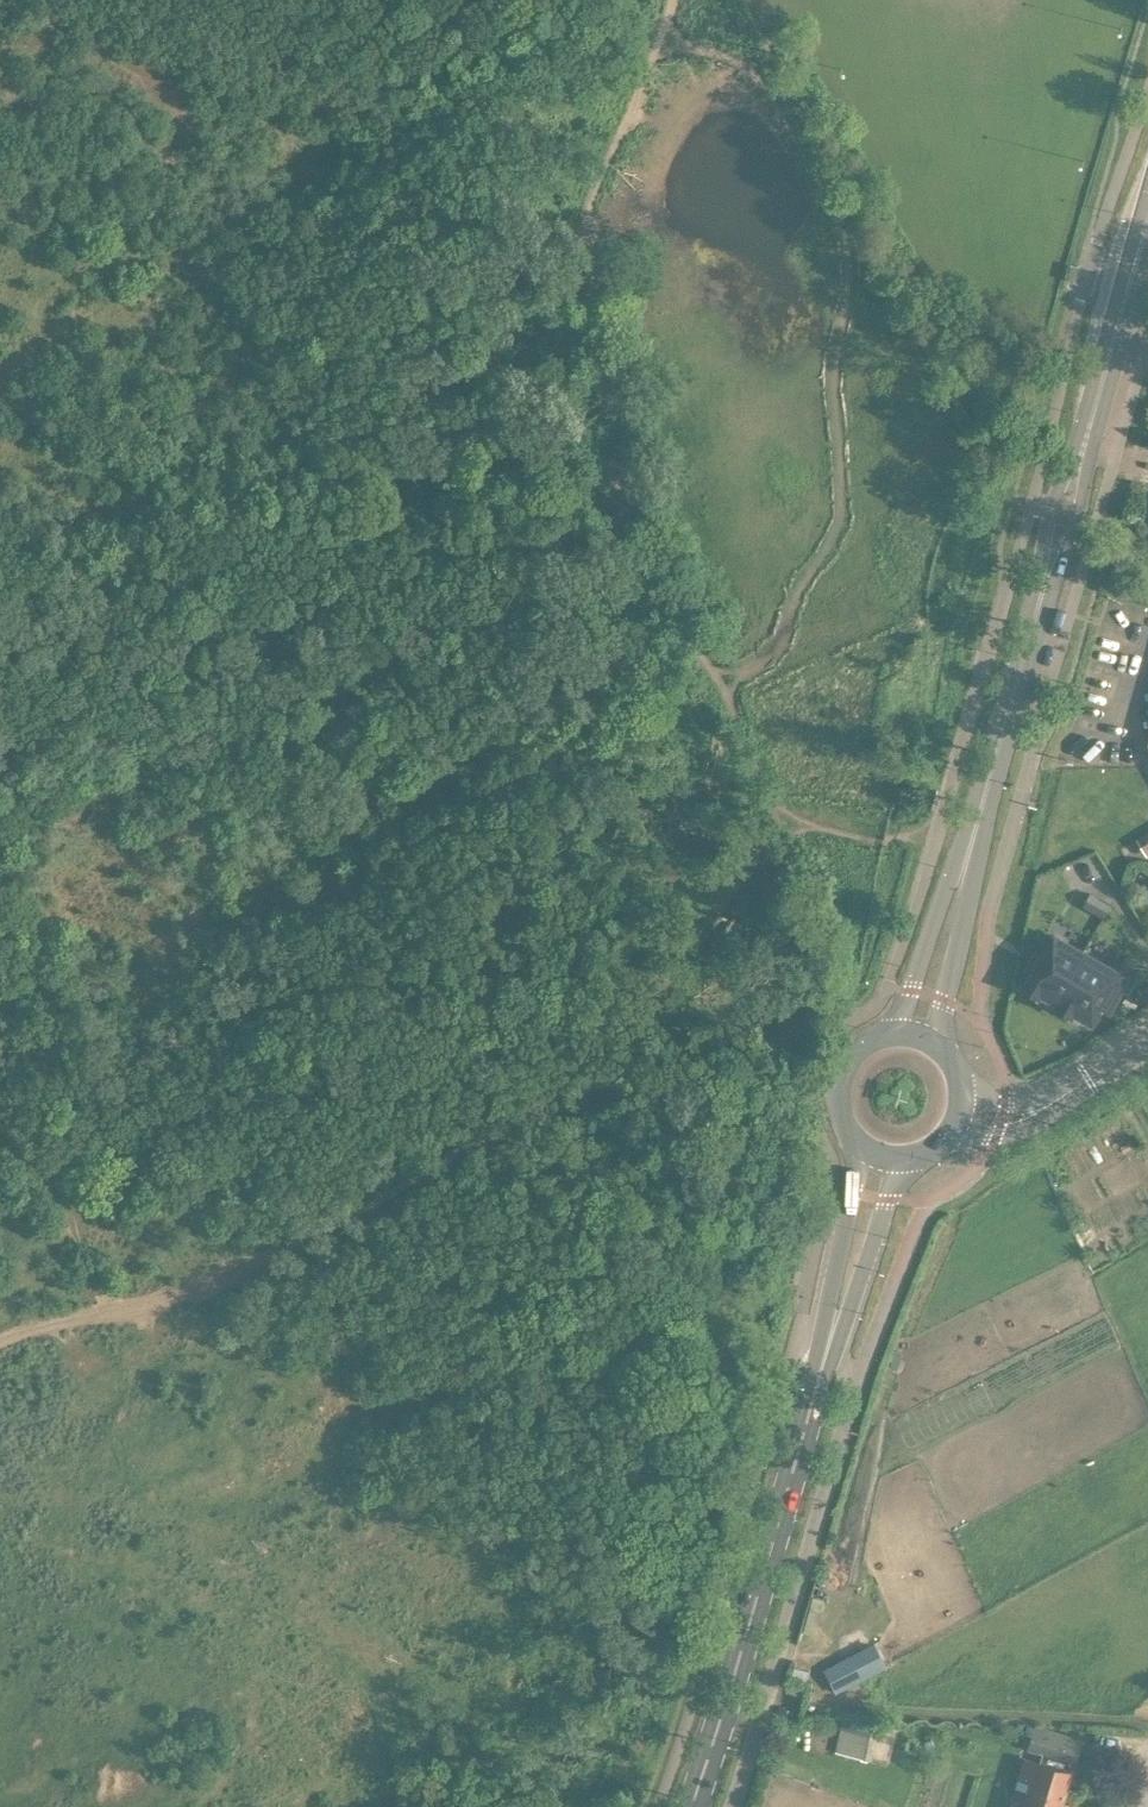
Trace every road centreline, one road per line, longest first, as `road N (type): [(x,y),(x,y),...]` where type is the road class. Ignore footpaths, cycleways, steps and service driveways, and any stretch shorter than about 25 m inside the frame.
road 1 (secondary): [(918,1038),(1147,221)]
road 2 (secondary): [(692,1806),(883,1159)]
road 3 (unclassified): [(964,1110),(1001,1121),(1034,1115),(1147,1043)]
road 4 (secondary): [(918,1038),(879,1040),(841,1082),(842,1120),(852,1137),(883,1159)]

